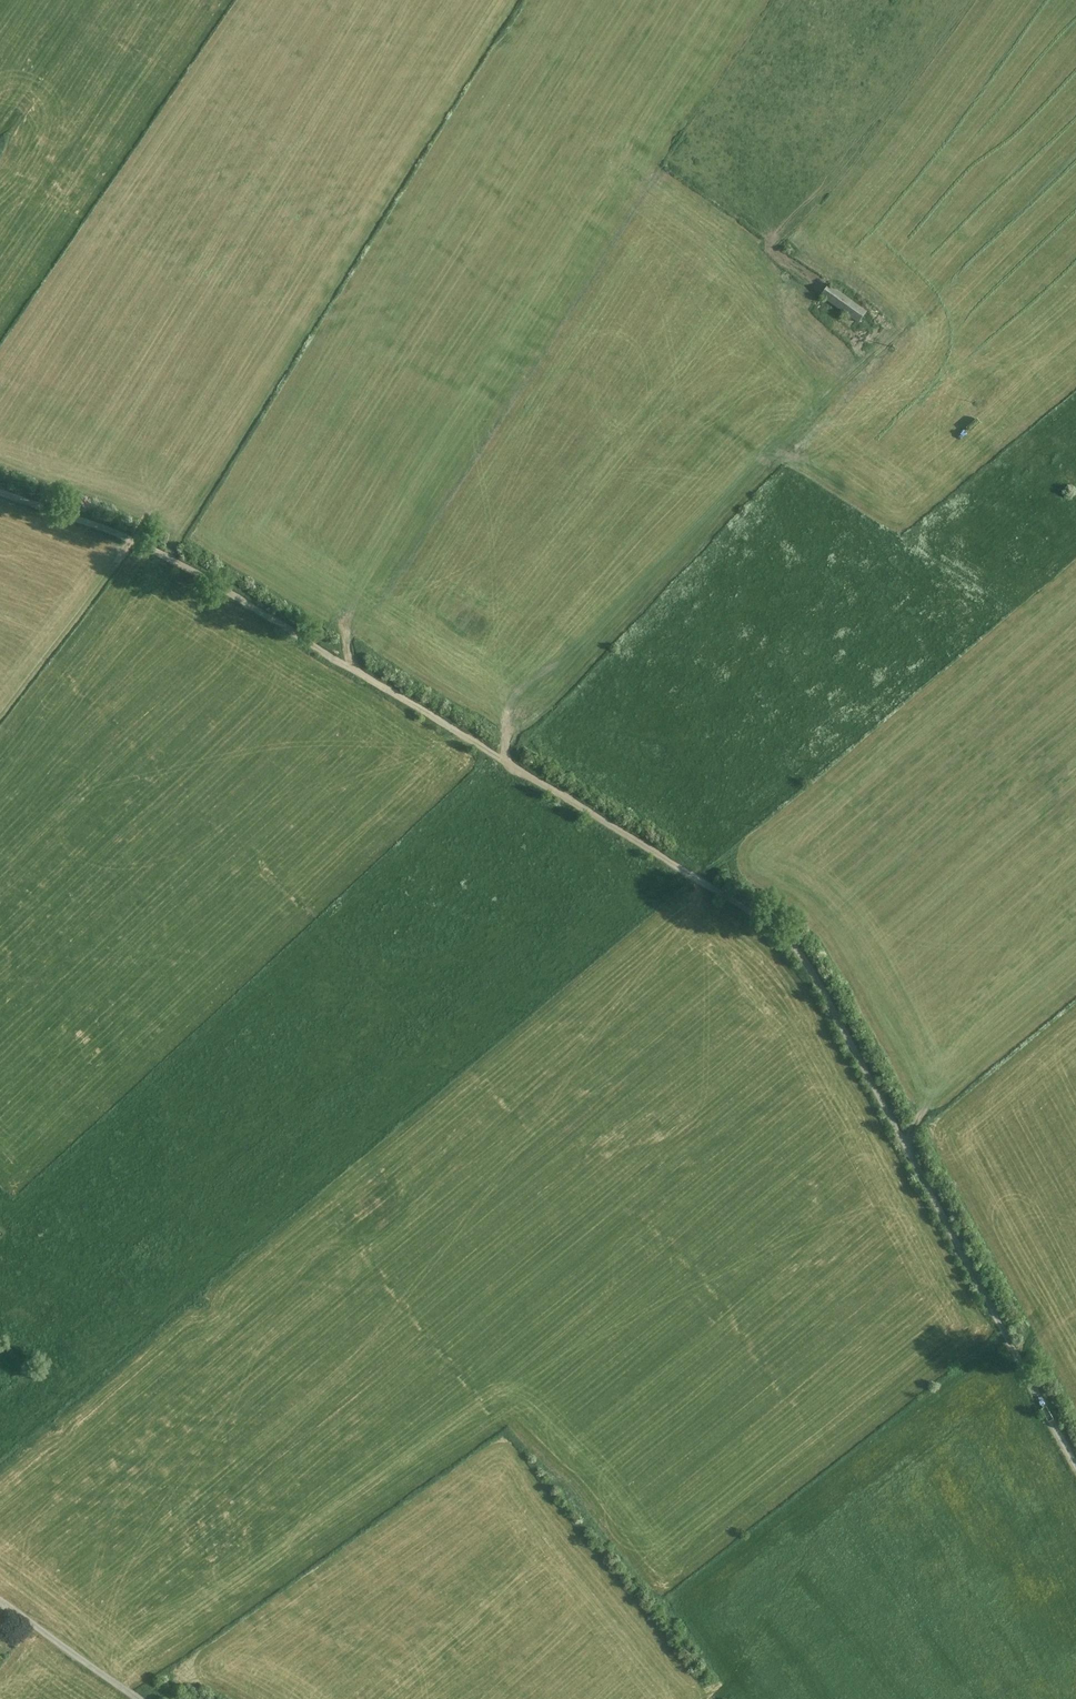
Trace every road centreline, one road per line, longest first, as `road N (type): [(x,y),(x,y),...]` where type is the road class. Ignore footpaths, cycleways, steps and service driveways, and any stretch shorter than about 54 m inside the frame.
road 1 (track): [(0,493),(141,543),(787,933),(1075,1466)]
road 2 (residential): [(0,1601),(137,1698)]

